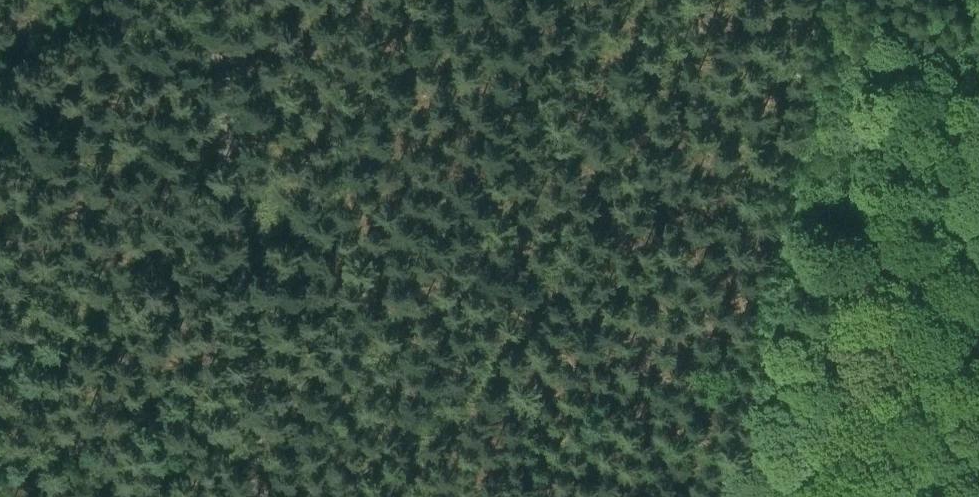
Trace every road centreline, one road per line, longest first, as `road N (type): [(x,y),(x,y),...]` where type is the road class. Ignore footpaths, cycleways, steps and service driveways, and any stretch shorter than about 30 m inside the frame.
road 1 (track): [(217,0),(263,496)]

